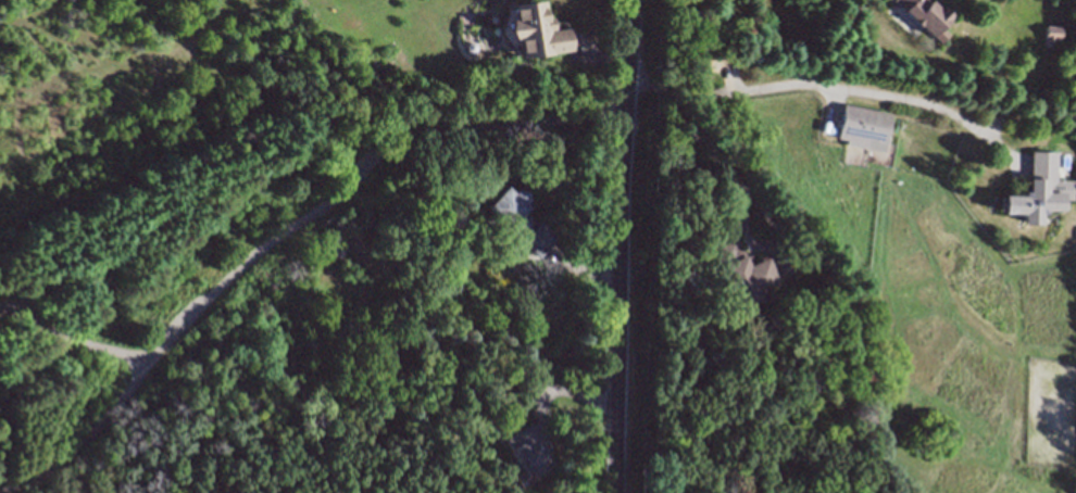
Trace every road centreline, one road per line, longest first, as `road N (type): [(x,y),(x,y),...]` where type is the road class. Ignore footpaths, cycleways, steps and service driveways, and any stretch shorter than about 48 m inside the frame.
road 1 (tertiary): [(633,0),(613,492)]

